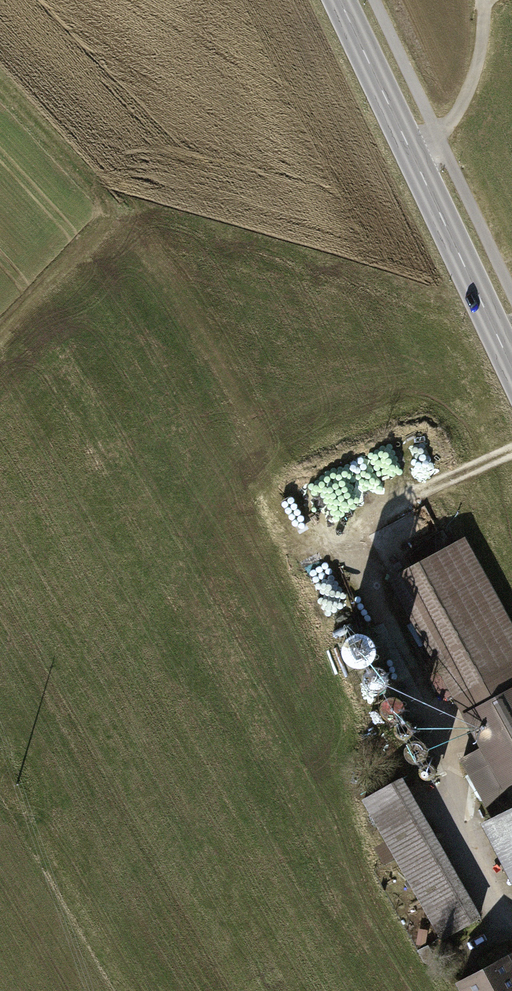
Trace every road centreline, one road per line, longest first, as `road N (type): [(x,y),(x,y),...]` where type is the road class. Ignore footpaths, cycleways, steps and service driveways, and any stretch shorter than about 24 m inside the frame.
road 1 (primary): [(511,363),(341,0)]
road 2 (track): [(0,96),(112,214),(0,341)]

